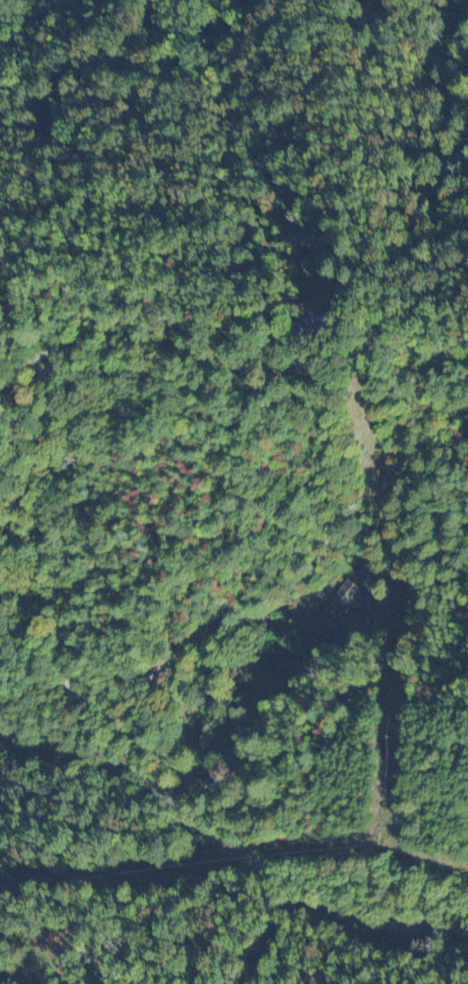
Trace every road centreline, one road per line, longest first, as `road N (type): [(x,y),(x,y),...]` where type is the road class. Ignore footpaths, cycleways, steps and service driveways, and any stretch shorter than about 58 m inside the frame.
road 1 (residential): [(0,710),(152,728),(335,859),(467,909)]
road 2 (residential): [(66,372),(213,529),(216,774)]
road 3 (residential): [(213,529),(250,470),(378,391)]

